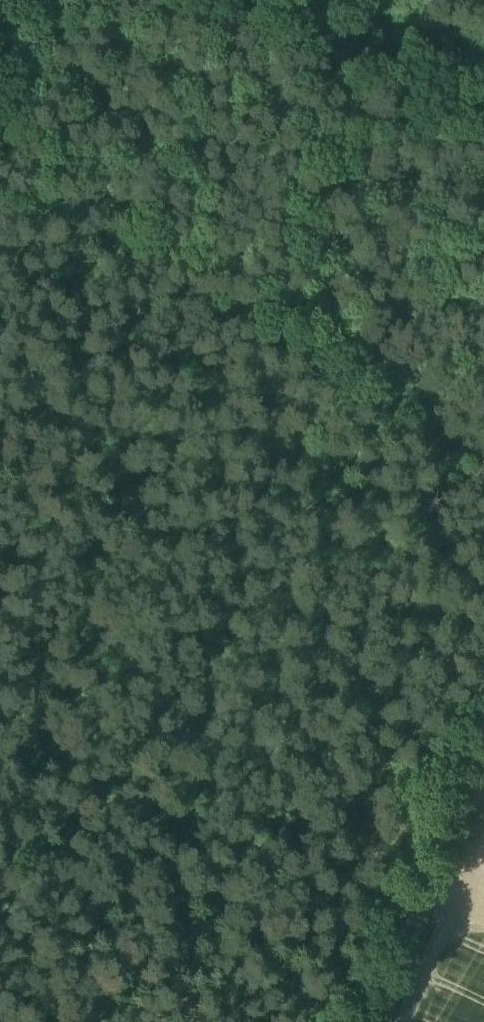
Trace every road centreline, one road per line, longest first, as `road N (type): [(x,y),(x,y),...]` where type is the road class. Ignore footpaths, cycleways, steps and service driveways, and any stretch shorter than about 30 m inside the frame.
road 1 (track): [(331,0),(483,75)]

